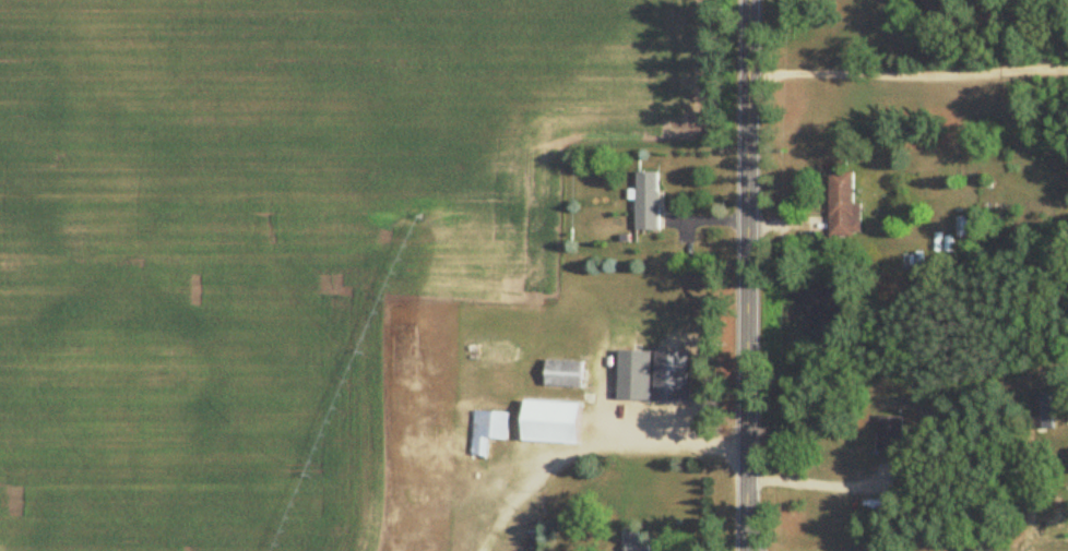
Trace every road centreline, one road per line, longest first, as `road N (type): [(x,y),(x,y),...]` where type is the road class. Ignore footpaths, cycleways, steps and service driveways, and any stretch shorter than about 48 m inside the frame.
road 1 (tertiary): [(746,550),(748,0)]

